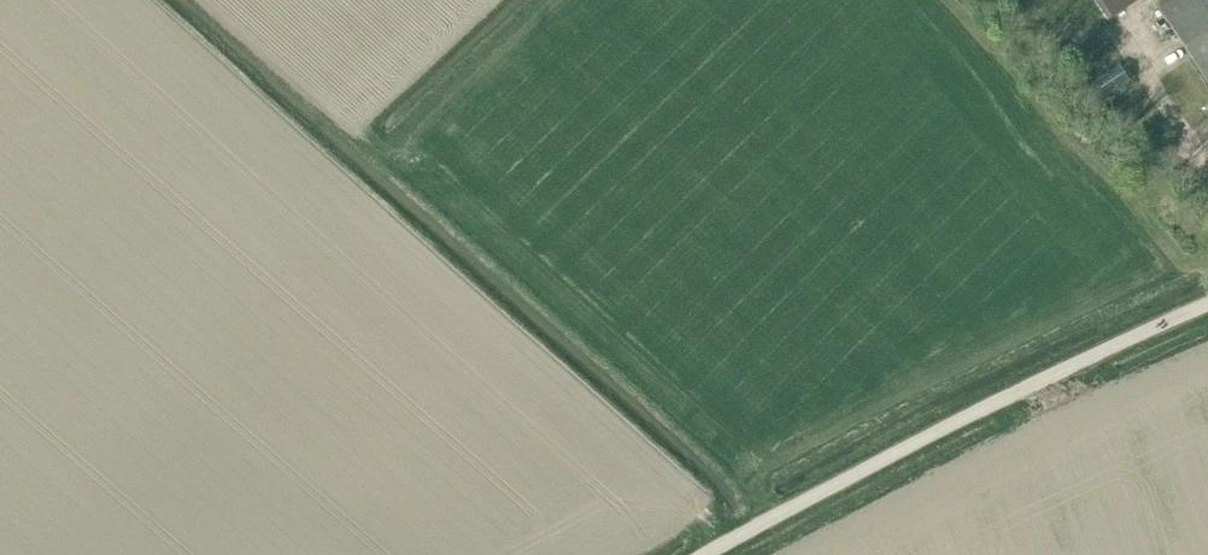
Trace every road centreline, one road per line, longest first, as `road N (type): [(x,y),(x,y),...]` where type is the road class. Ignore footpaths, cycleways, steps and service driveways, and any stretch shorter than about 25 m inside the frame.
road 1 (unclassified): [(704,554),(938,430),(1207,303)]

